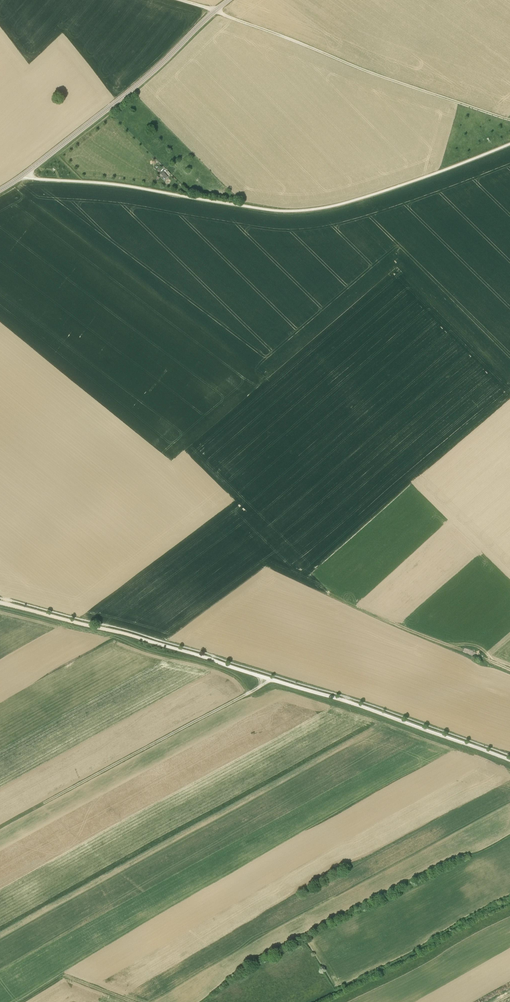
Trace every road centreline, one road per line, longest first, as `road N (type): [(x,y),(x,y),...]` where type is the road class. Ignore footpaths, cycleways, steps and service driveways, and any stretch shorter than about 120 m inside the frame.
road 1 (track): [(0,602),(202,656),(509,760)]
road 2 (unclassified): [(22,175),(296,210),(359,198),(509,144)]
road 3 (track): [(216,10),(509,120)]
road 4 (tertiary): [(22,175),(228,0)]
road 5 (track): [(269,678),(70,789)]
road 6 (track): [(509,669),(375,614)]

